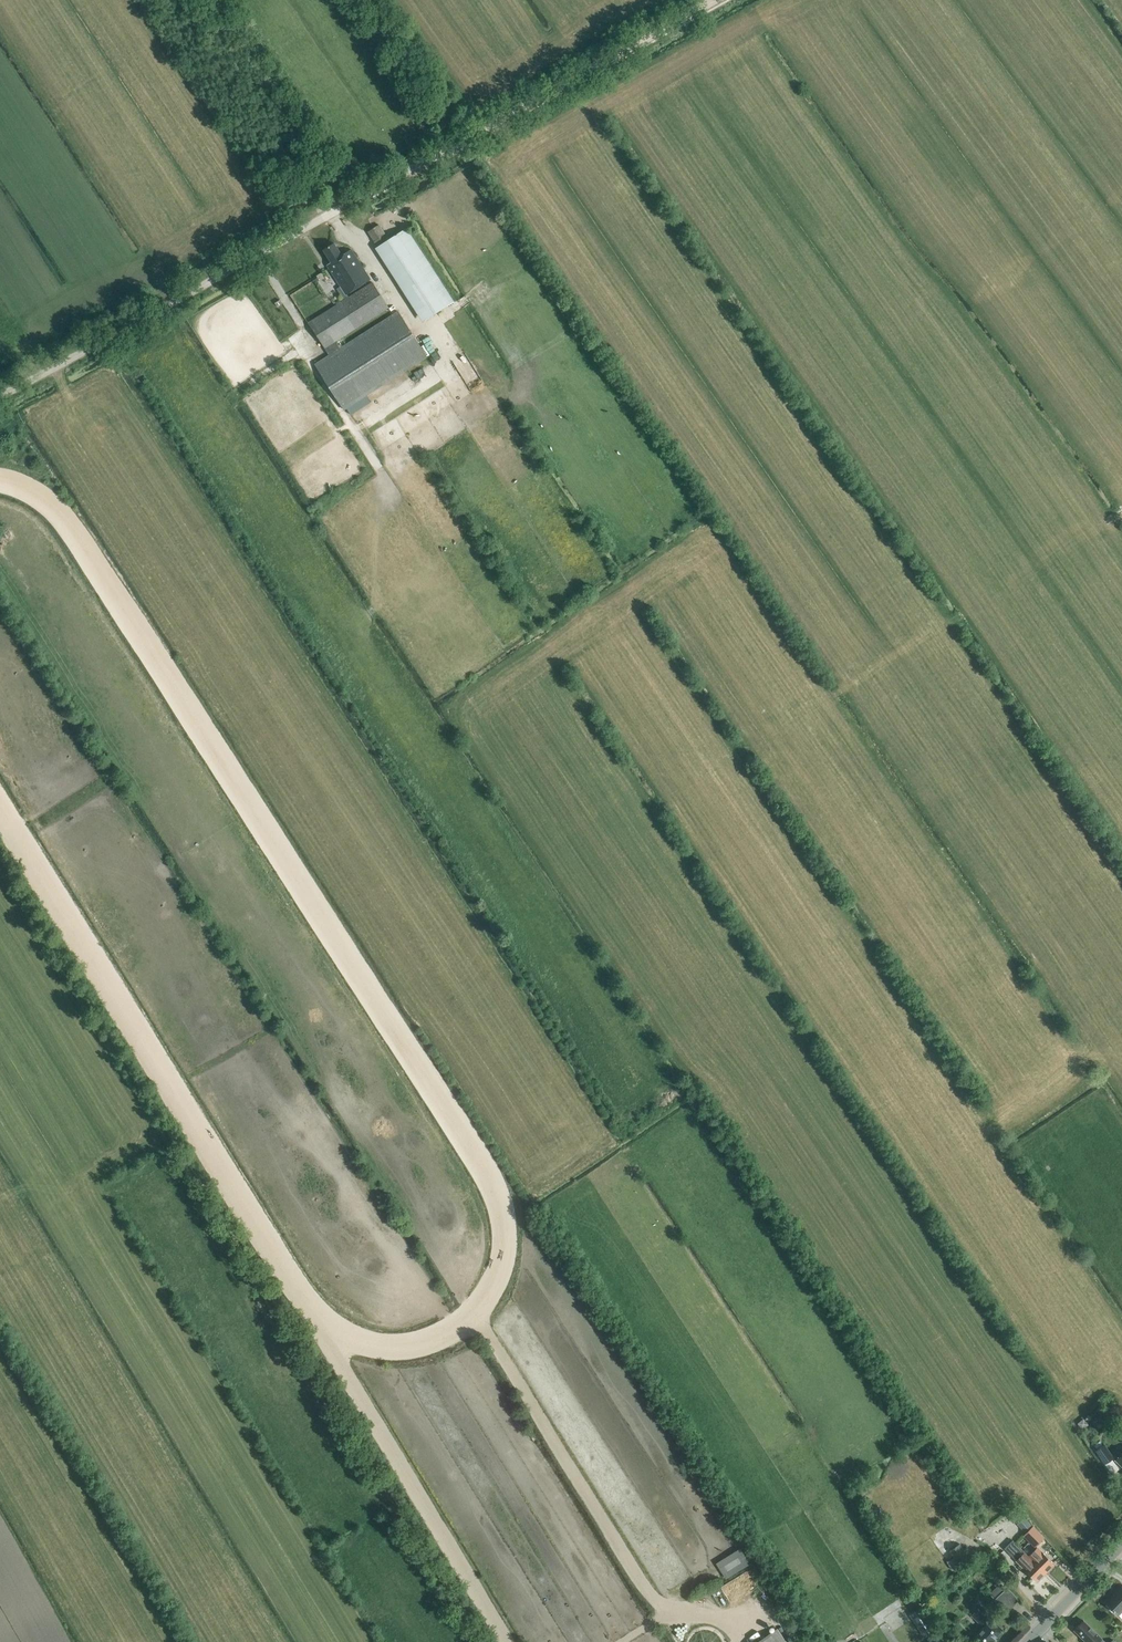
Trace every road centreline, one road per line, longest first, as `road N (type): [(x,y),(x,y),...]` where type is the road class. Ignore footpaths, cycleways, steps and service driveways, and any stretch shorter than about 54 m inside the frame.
road 1 (unclassified): [(0,392),(412,172)]
road 2 (track): [(412,172),(725,0)]
road 3 (track): [(348,0),(451,150)]
road 4 (tertiary): [(1028,1641),(1121,1545)]

